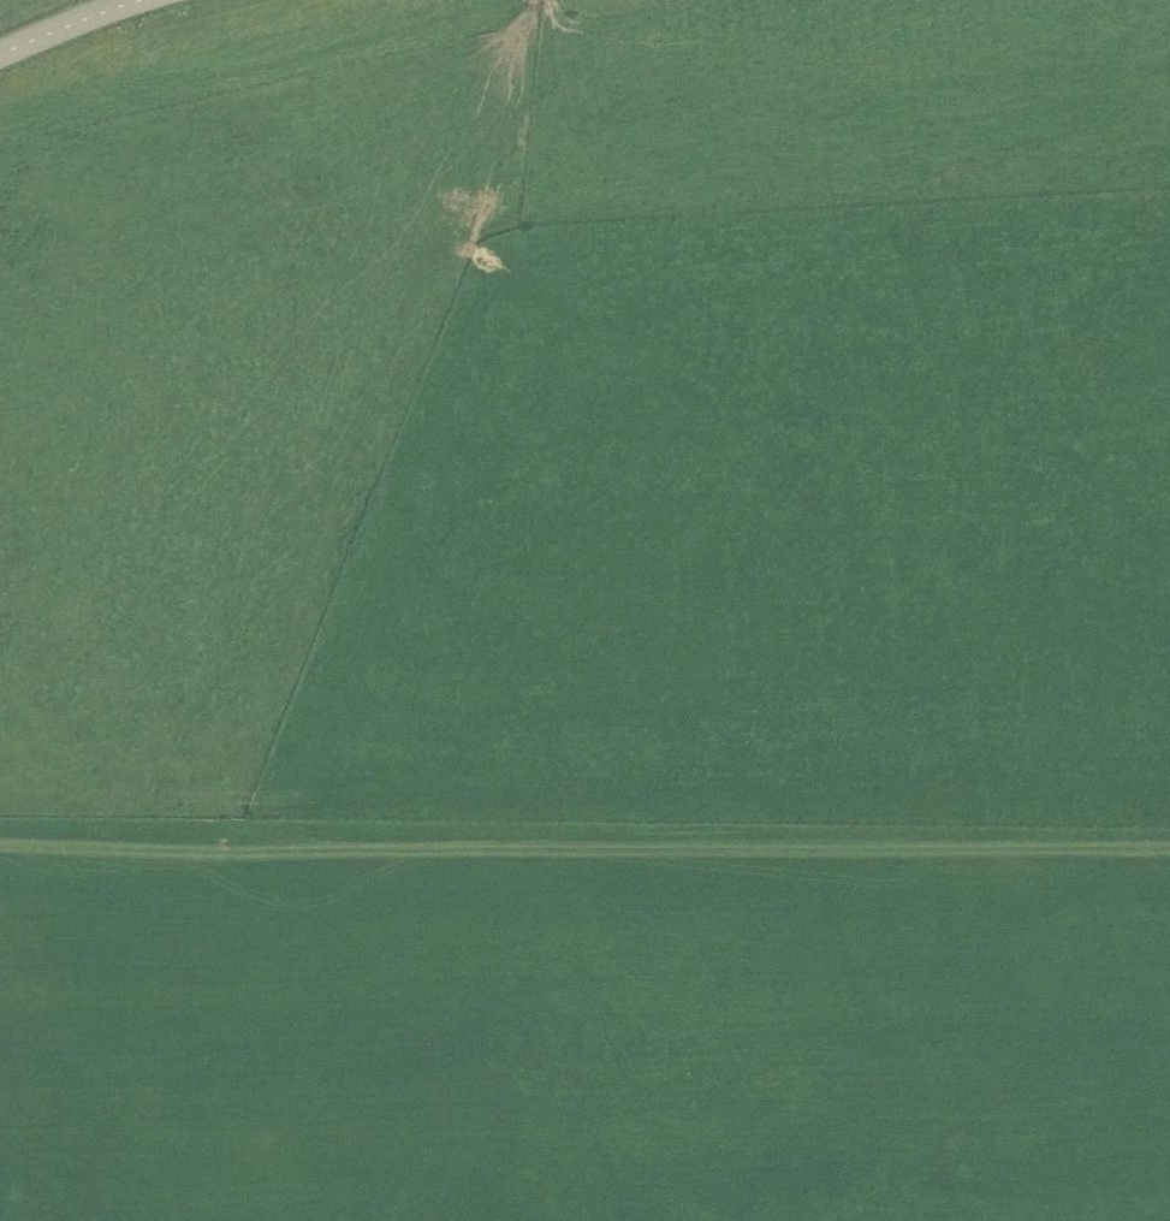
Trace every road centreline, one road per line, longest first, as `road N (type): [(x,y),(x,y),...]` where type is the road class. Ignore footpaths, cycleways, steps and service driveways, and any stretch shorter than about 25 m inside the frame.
road 1 (unclassified): [(0,51),(120,0)]

